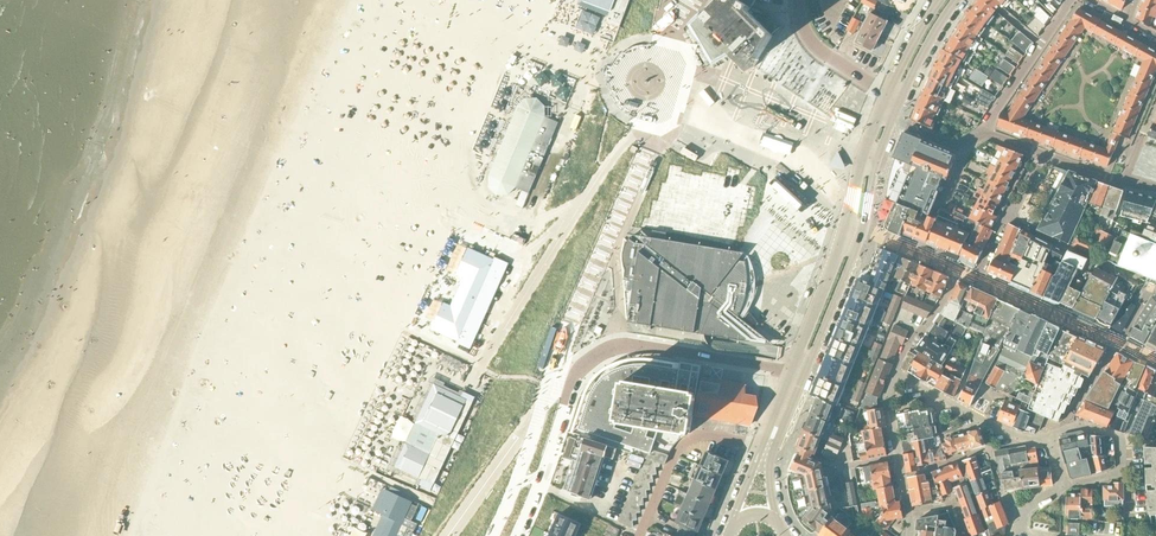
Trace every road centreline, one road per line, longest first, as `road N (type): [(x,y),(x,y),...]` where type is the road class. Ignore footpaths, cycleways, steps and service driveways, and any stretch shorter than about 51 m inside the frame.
road 1 (residential): [(789,373),(661,348),(602,352),(568,388),(516,535)]
road 2 (secondary): [(878,115),(838,253),(789,373)]
road 3 (secondary): [(804,376),(864,225),(893,121)]
road 4 (residential): [(641,535),(688,442),(761,445)]
road 5 (residential): [(1061,486),(1124,471),(1118,438),(1065,426),(1049,437)]
road 6 (residential): [(1049,437),(1022,439),(895,376)]
road 7 (residential): [(895,376),(888,399),(908,535)]
road 8 (residential): [(1070,0),(984,131)]
road 9 (residential): [(1125,181),(984,131)]
road 10 (residential): [(888,92),(819,52),(801,28),(800,0)]

